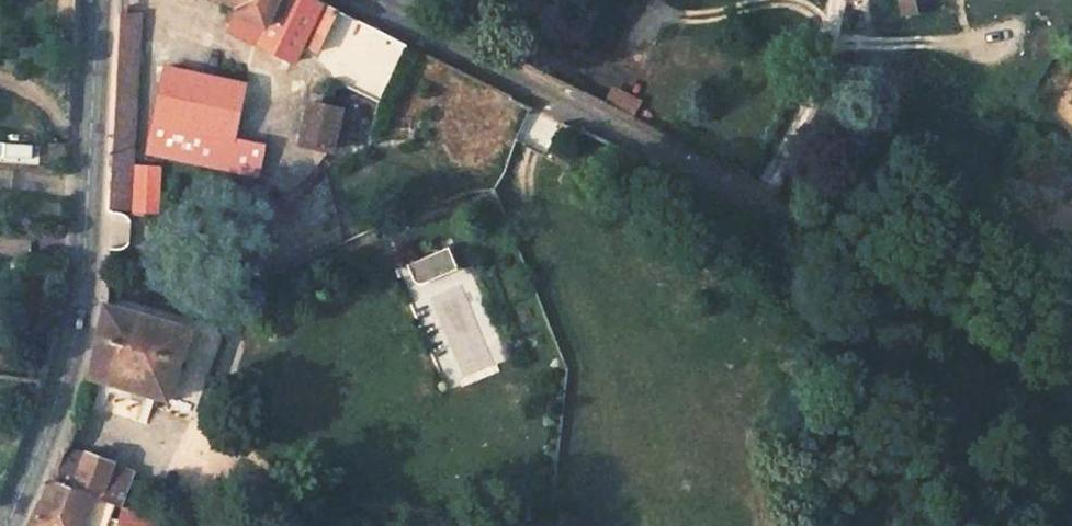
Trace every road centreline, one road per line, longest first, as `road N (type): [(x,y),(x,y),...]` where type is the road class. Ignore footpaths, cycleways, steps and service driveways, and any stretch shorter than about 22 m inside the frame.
road 1 (residential): [(1071,398),(657,144),(358,0)]
road 2 (secondary): [(98,0),(78,330),(4,525)]

